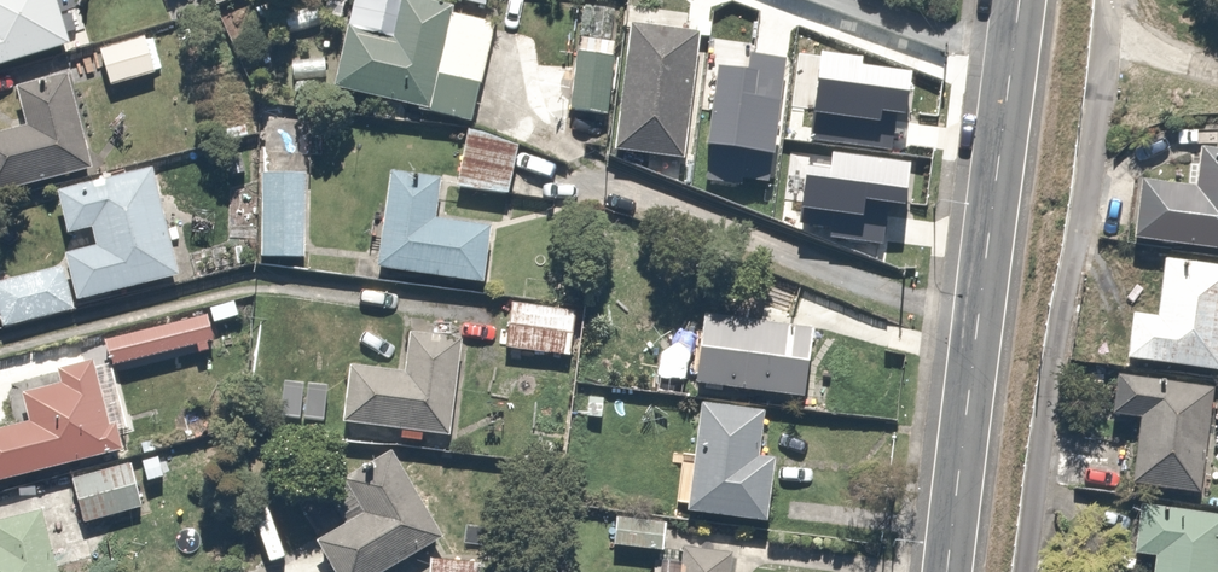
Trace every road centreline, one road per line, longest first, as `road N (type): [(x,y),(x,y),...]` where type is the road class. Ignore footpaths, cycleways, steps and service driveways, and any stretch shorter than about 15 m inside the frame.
road 1 (residential): [(979,325),(596,176)]
road 2 (tertiary): [(1021,0),(979,325)]
road 3 (tertiary): [(979,325),(950,571)]

